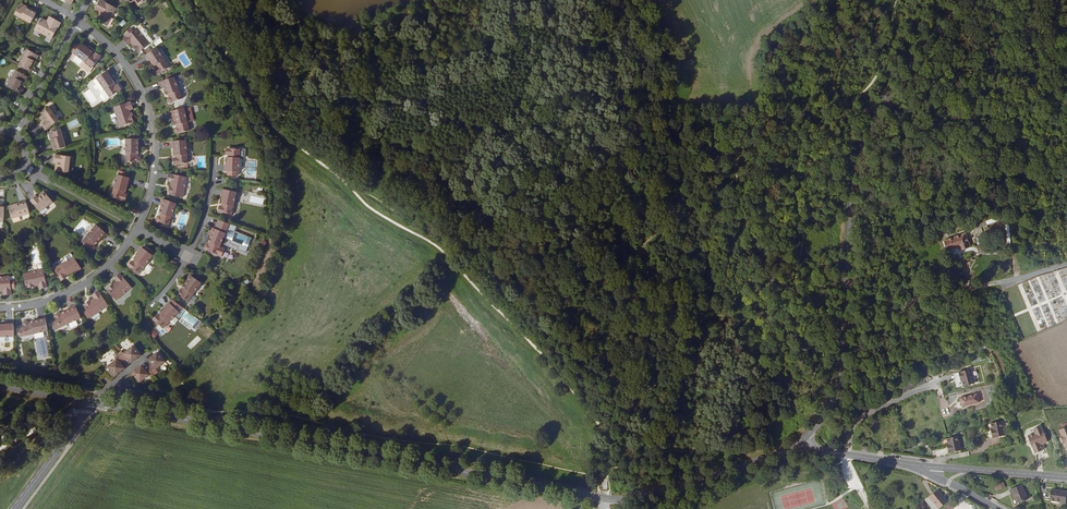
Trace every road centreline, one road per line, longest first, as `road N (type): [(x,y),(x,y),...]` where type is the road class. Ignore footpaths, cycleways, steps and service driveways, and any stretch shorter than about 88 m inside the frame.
road 1 (secondary): [(798,443),(621,500),(89,403)]
road 2 (secondary): [(960,0),(896,81),(857,148),(837,376),(798,443)]
road 3 (track): [(427,239),(611,437)]
road 4 (residential): [(134,229),(152,179),(151,119),(122,60),(77,20)]
road 5 (residential): [(0,308),(72,291),(116,258),(134,229)]
road 6 (track): [(200,423),(220,406),(224,374),(277,296)]
road 7 (tertiary): [(929,467),(1066,477)]
road 8 (tertiary): [(929,467),(798,443)]
road 9 (residential): [(12,136),(77,20)]
road 10 (unclassified): [(89,403),(15,508)]

